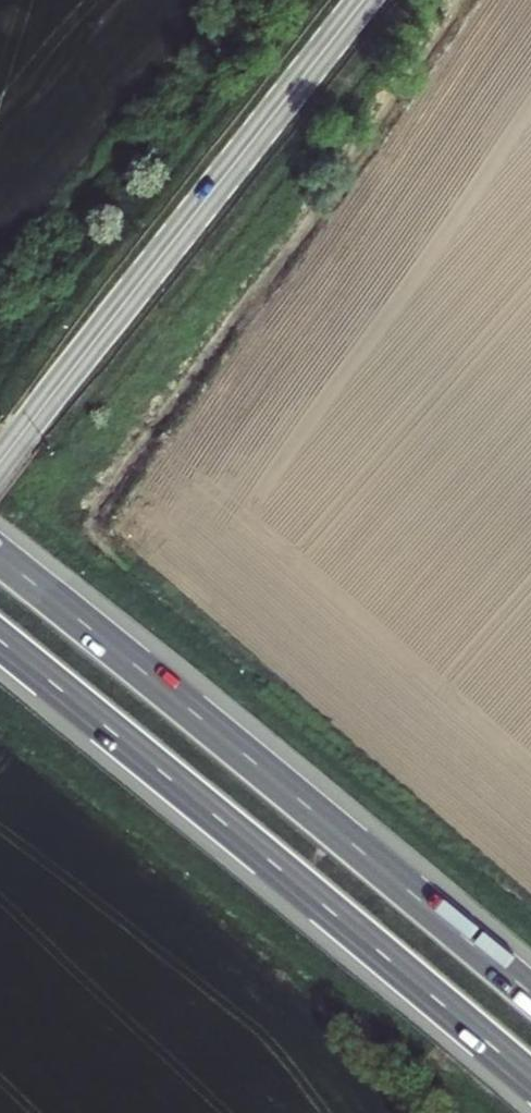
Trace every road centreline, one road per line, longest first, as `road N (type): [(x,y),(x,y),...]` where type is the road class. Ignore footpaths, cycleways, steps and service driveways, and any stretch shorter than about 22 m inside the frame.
road 1 (motorway): [(0,641),(530,1079)]
road 2 (motorway): [(530,994),(0,558)]
road 3 (tertiary): [(79,362),(364,0)]
road 4 (tertiary): [(79,362),(0,460)]

